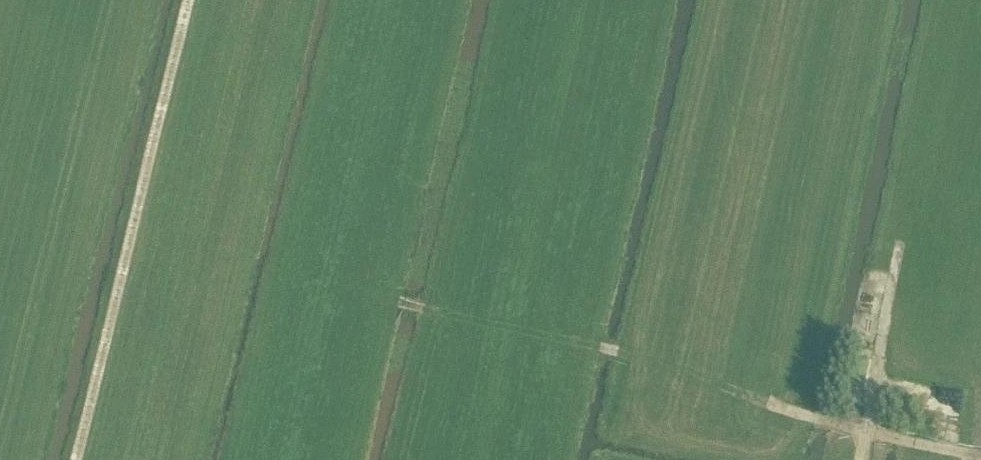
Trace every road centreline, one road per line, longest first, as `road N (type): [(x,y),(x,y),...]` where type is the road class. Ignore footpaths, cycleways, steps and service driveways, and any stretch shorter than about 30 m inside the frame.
road 1 (track): [(402,151),(376,264),(395,299),(620,353),(775,405)]
road 2 (track): [(187,0),(80,459)]
road 3 (track): [(859,459),(902,243),(980,144)]
road 4 (track): [(980,458),(775,405)]

